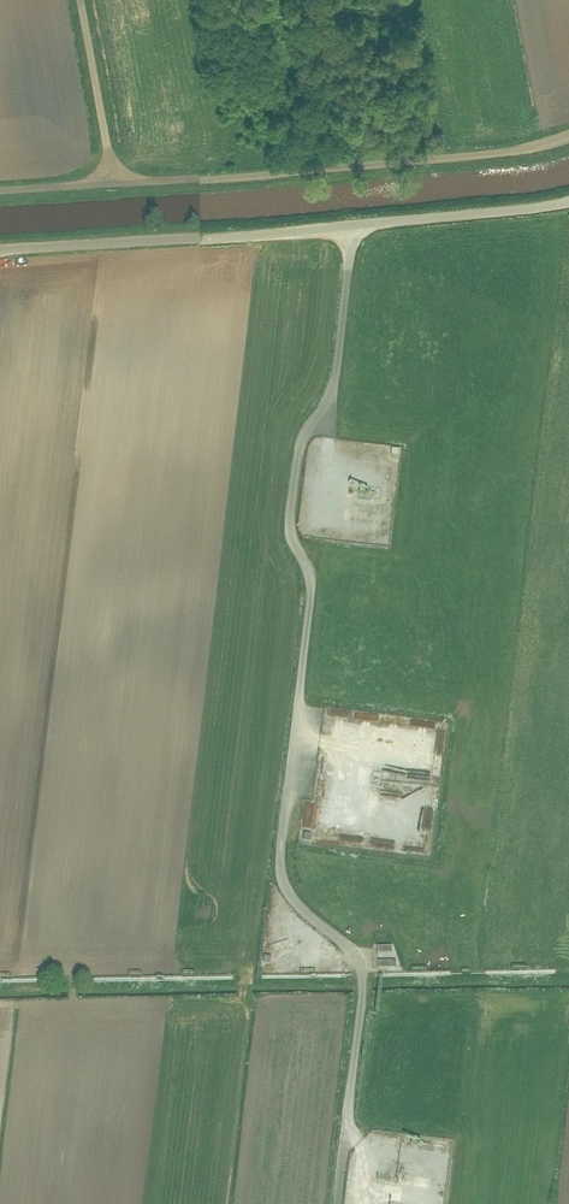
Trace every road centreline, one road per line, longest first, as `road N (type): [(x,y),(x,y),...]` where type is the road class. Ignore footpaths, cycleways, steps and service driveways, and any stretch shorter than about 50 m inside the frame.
road 1 (track): [(355,224),(332,398),(303,437),(295,479),(289,535),(311,579),(280,853),(280,886),(352,957),(363,978),(337,1203)]
road 2 (unclassified): [(568,135),(488,153),(115,184)]
road 3 (unclassified): [(115,184),(80,0)]

